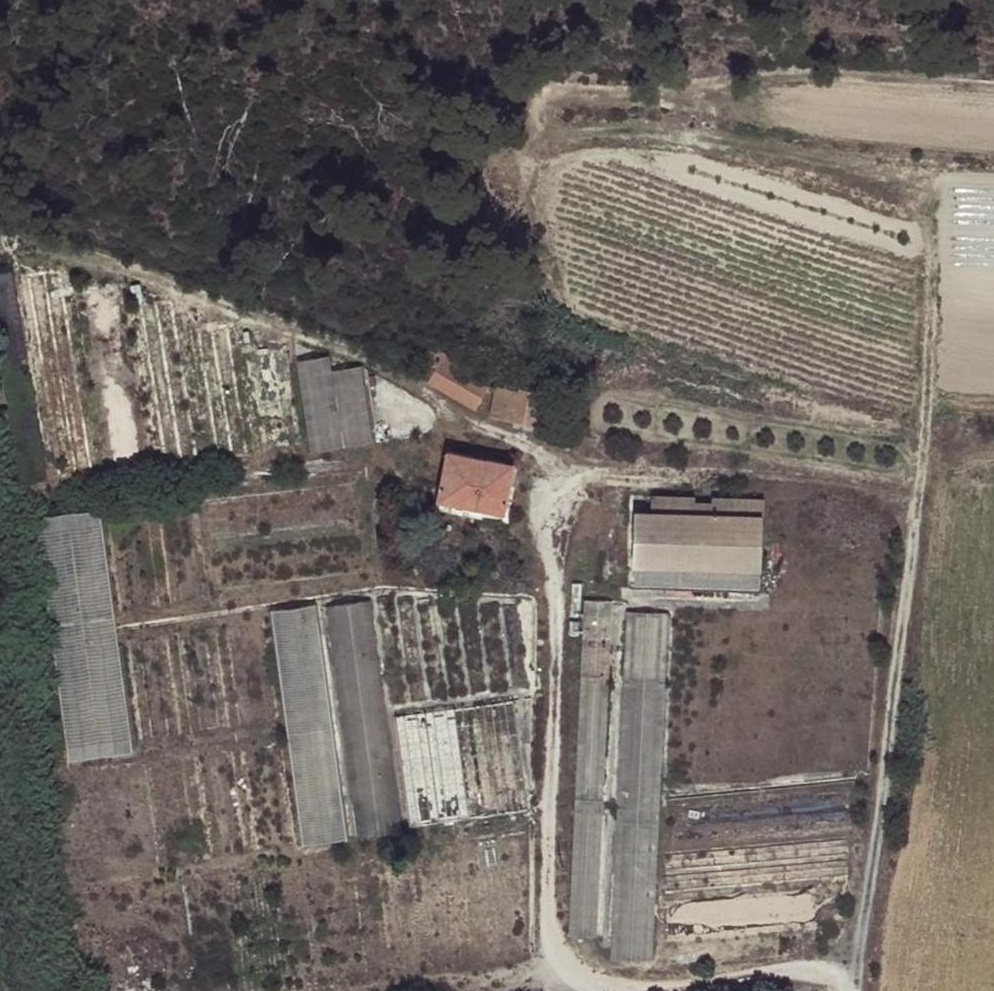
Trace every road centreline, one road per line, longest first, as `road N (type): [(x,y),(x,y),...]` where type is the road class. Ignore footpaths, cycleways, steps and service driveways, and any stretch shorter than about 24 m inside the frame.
road 1 (track): [(855,990),(914,548),(897,505),(849,482),(561,468),(449,437)]
road 2 (track): [(561,468),(549,981)]
road 3 (track): [(857,969),(645,990),(477,981),(387,990)]
road 4 (track): [(910,523),(917,501),(928,196)]

